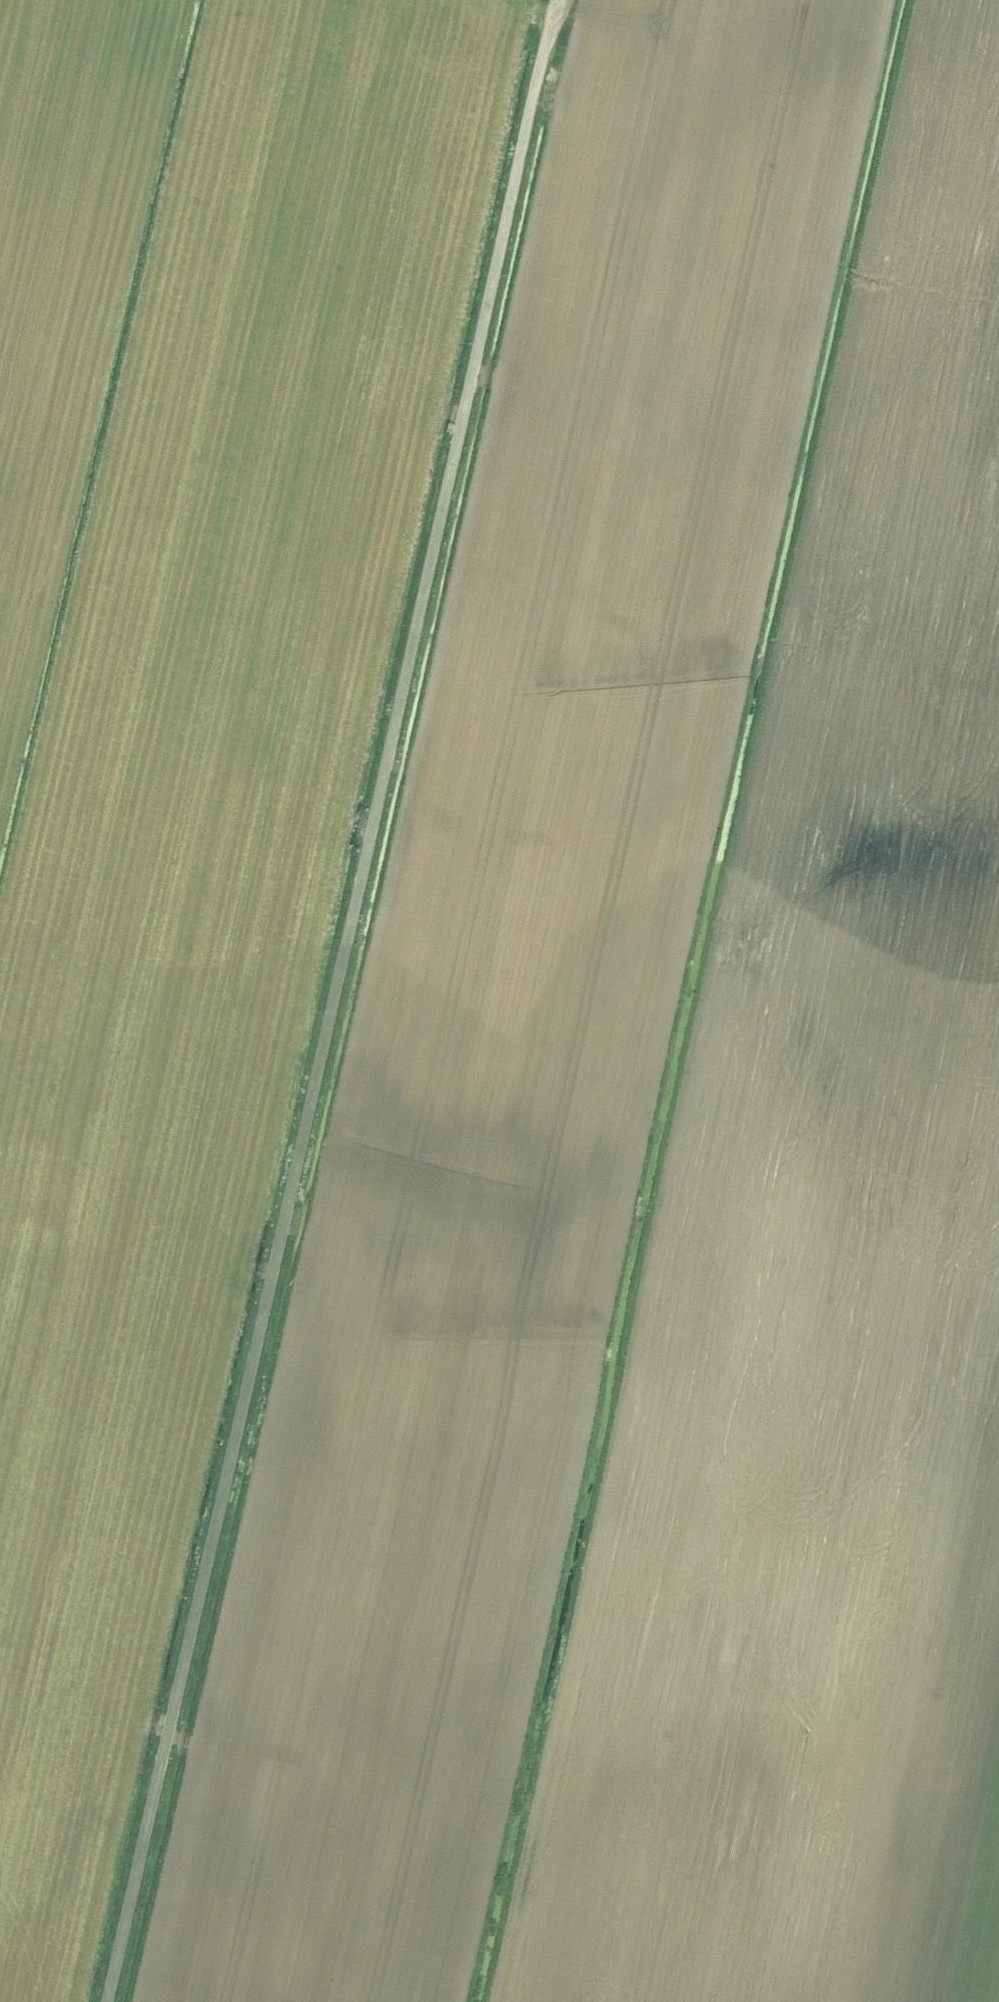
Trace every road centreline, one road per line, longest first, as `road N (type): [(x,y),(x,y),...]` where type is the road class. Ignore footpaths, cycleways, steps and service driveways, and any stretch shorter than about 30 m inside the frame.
road 1 (track): [(106,2001),(558,4)]

